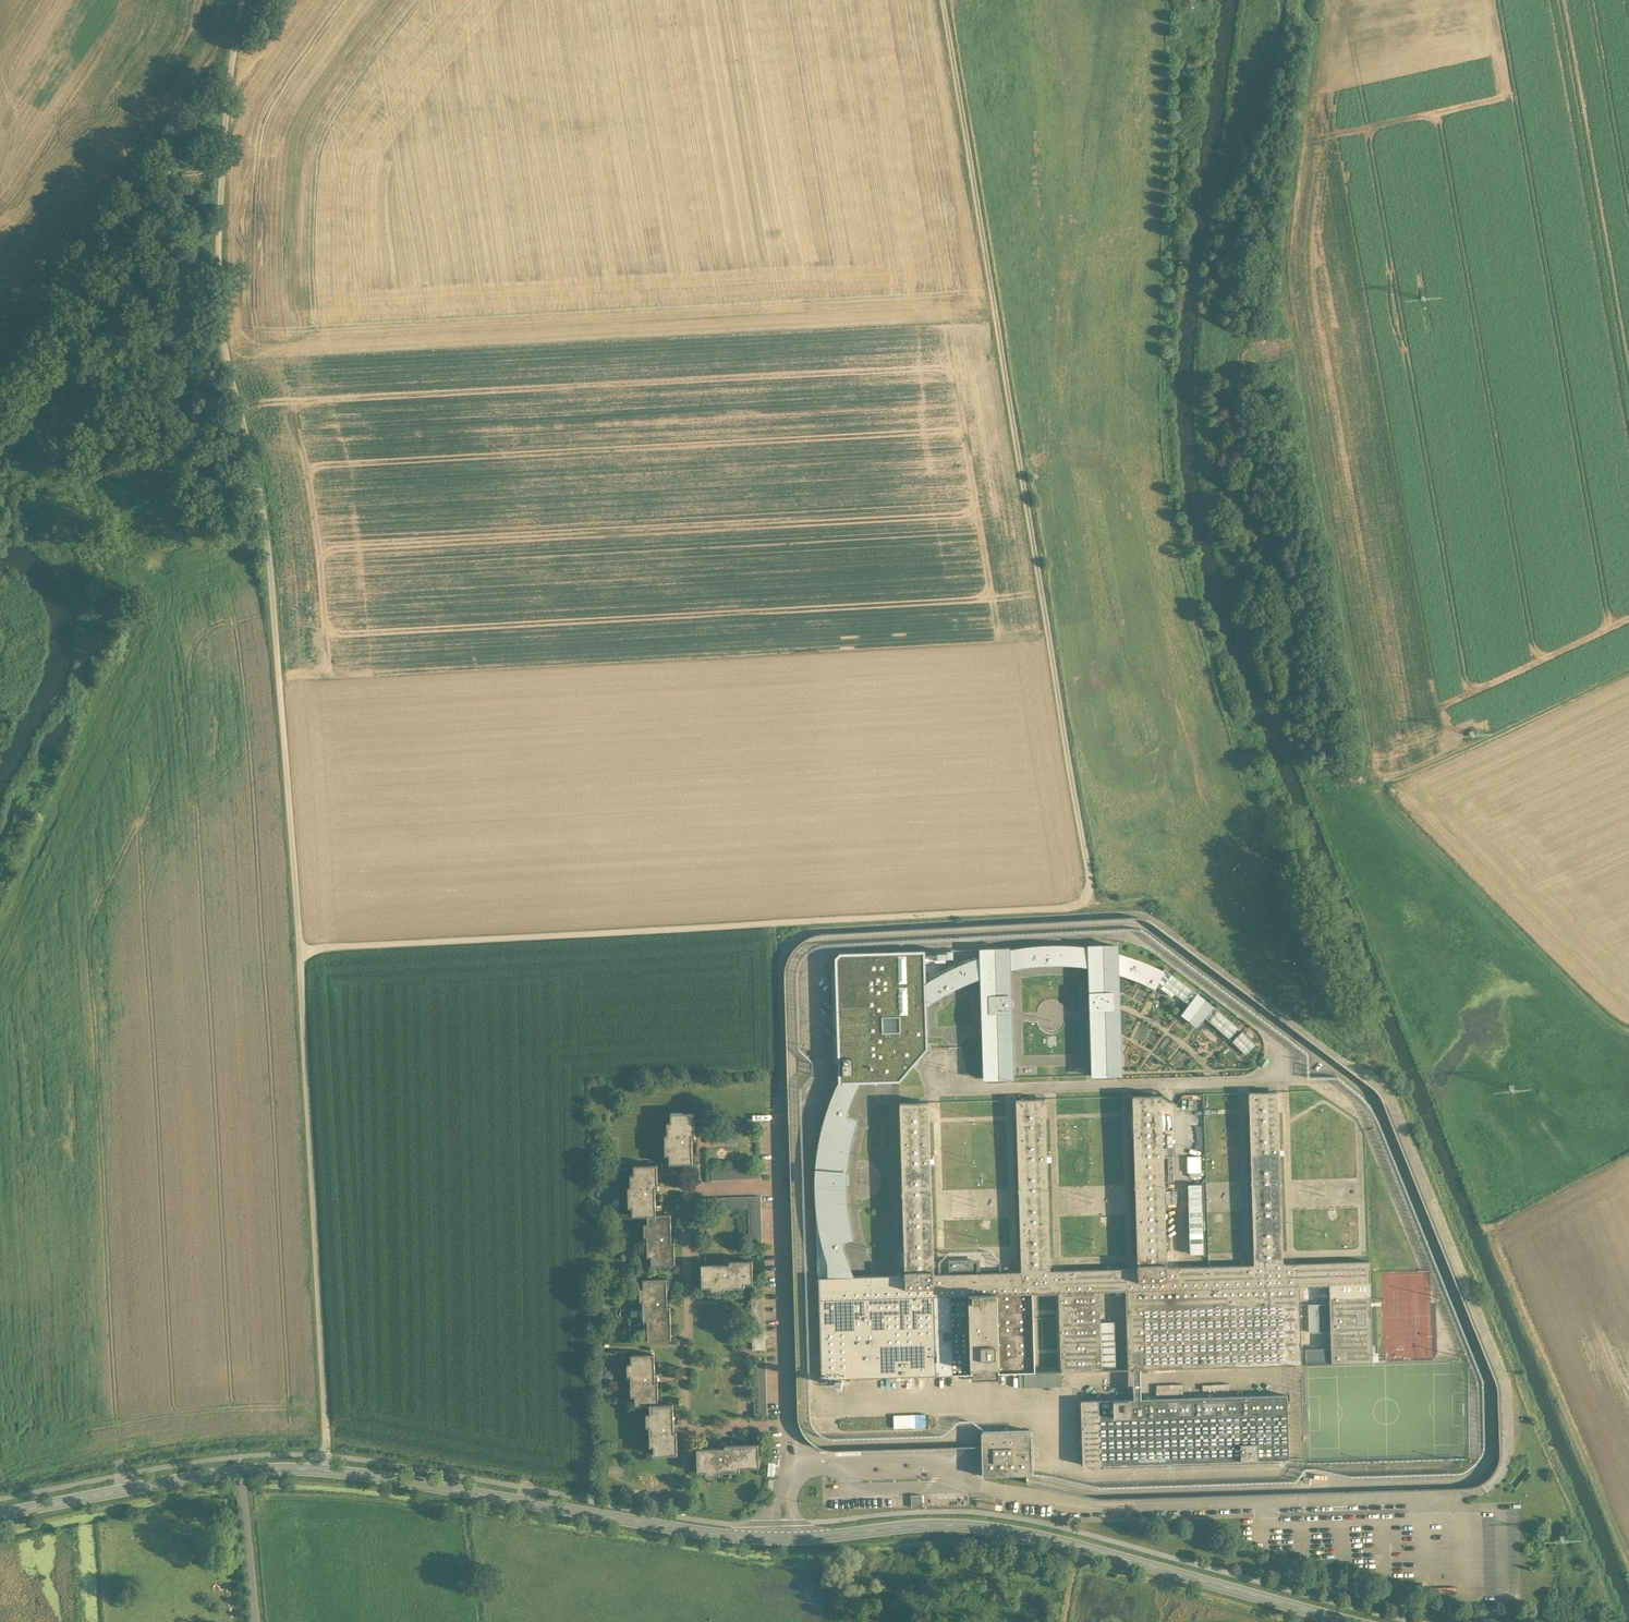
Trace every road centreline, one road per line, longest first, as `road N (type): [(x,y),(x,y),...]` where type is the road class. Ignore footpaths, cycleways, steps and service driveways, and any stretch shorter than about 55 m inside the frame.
road 1 (track): [(944,0),(1092,908),(301,949)]
road 2 (track): [(246,0),(223,274),(233,371),(266,486),(277,583),(325,1456)]
road 3 (tertiary): [(1352,1621),(969,1526),(712,1535),(325,1470),(186,1478),(0,1513)]
road 4 (track): [(1628,675),(1386,792),(1367,787),(1280,259),(1313,33),(1302,0)]

